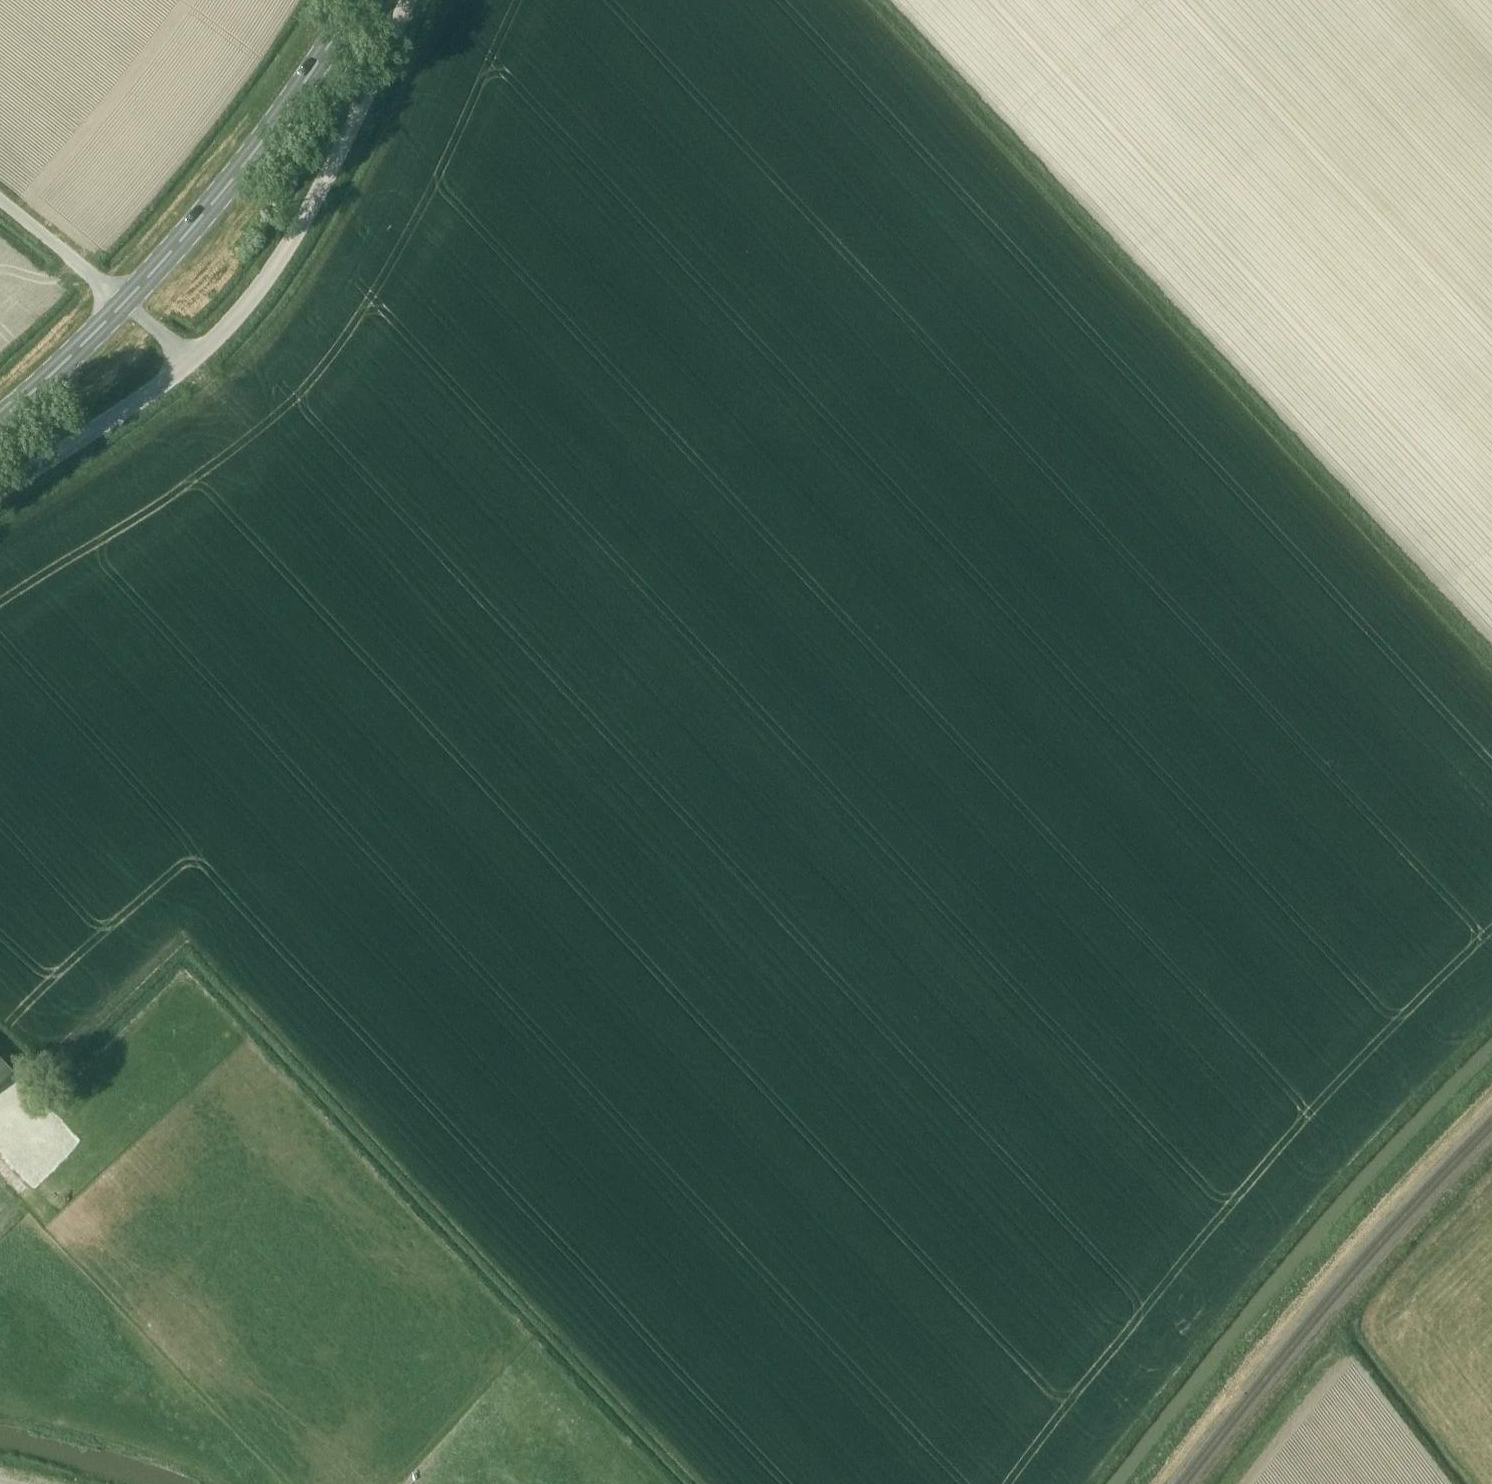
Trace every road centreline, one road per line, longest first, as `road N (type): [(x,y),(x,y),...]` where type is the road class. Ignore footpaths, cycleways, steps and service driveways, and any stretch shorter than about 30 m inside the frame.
road 1 (unclassified): [(0,489),(156,388),(251,303),(344,145),(405,0)]
road 2 (primary): [(0,420),(124,302),(241,172),(359,0)]

